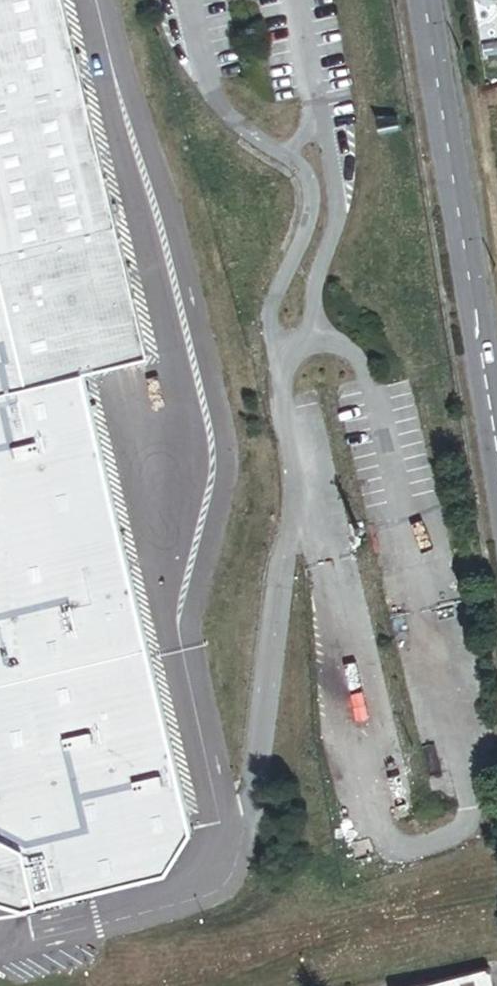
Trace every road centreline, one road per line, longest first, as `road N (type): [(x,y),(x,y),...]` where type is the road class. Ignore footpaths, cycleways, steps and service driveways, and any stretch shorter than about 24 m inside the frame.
road 1 (secondary): [(423,0),(496,447)]

